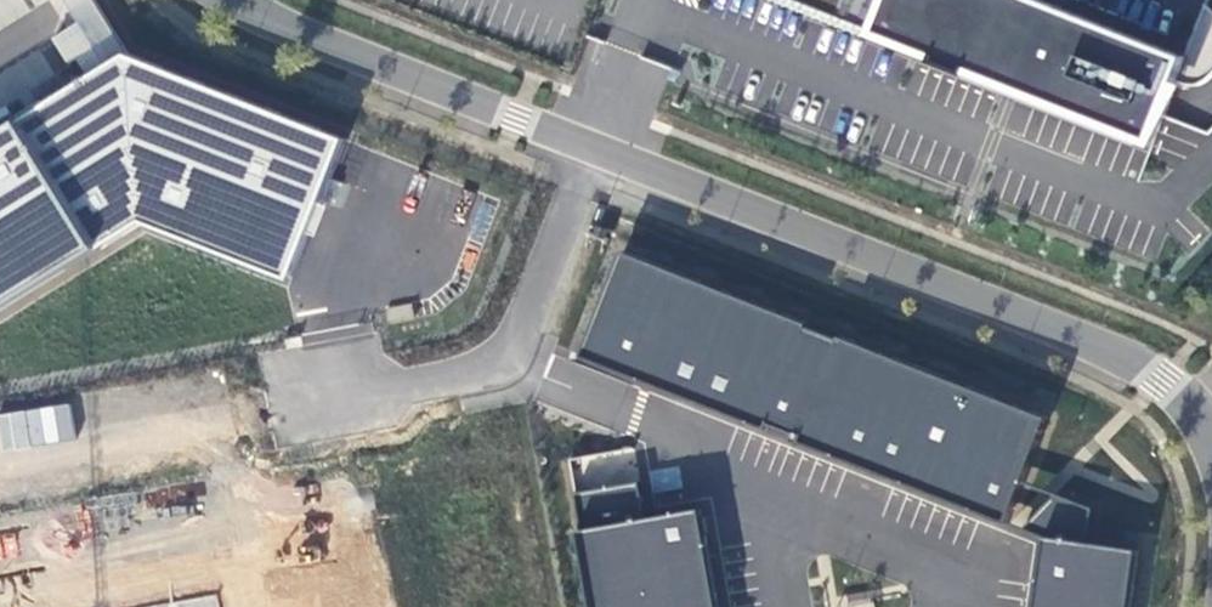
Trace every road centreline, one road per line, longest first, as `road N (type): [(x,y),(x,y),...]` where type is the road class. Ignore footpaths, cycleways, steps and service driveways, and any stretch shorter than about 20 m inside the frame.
road 1 (tertiary): [(231,0),(245,14),(1171,382),(1211,442)]

